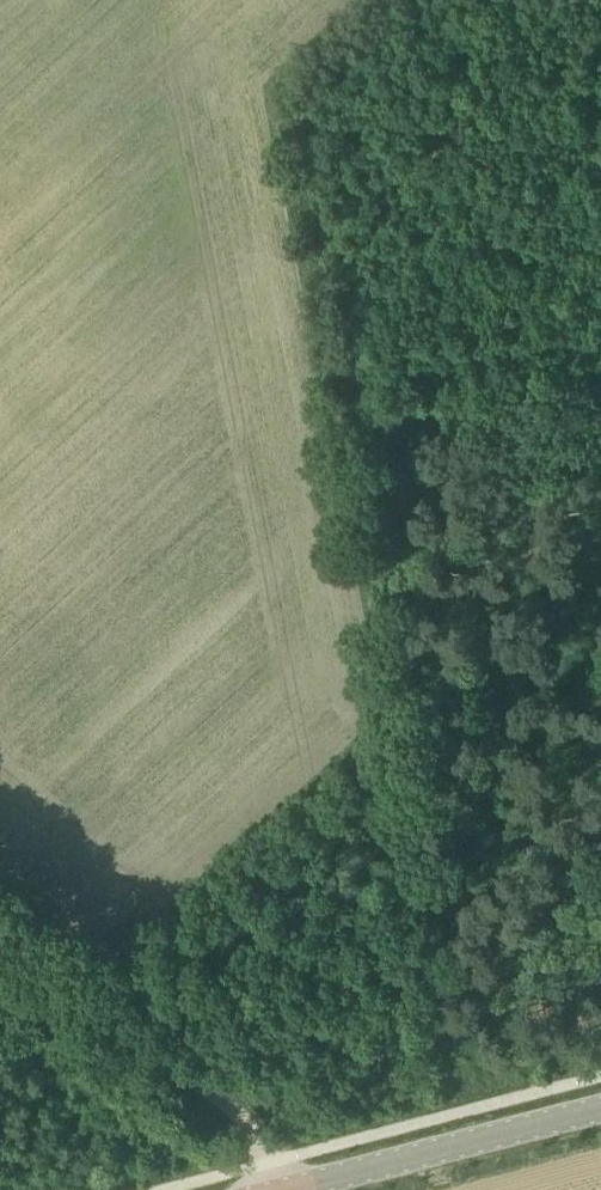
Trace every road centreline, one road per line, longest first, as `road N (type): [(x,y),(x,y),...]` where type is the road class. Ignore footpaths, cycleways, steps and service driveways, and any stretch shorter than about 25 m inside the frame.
road 1 (track): [(397,729),(335,428),(600,377)]
road 2 (track): [(109,1006),(397,729)]
road 3 (tertiary): [(284,1189),(600,1109)]
road 4 (track): [(306,1184),(289,1158),(109,1006)]
road 5 (track): [(109,1006),(0,917)]

